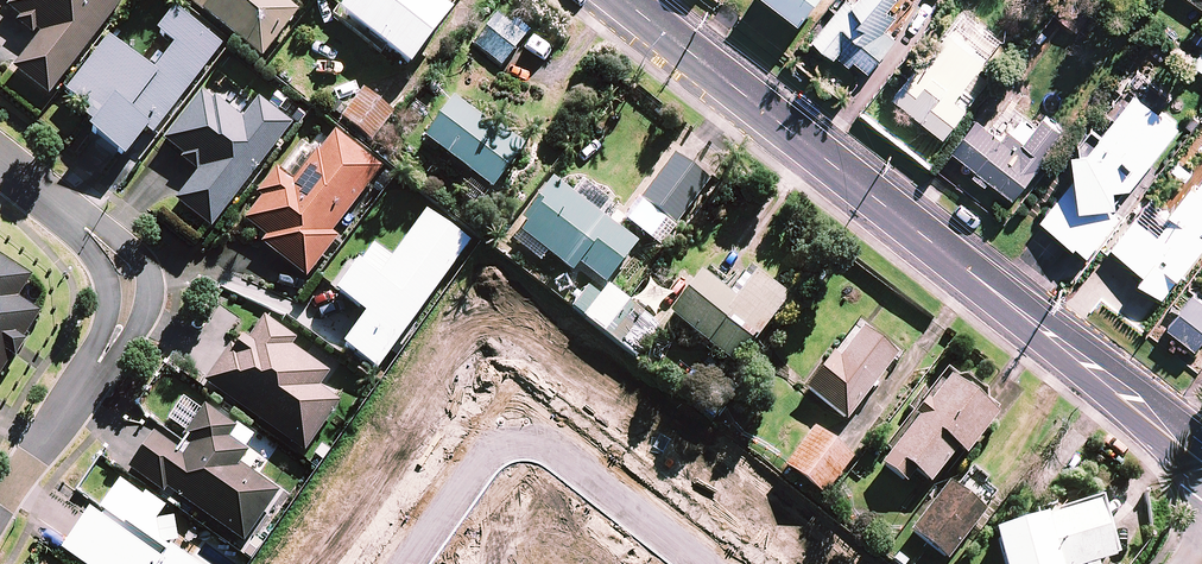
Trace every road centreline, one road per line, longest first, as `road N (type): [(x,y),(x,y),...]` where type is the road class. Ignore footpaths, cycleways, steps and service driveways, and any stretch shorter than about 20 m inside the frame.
road 1 (tertiary): [(622,0),(1201,464)]
road 2 (residential): [(0,500),(119,320),(124,291),(119,261),(0,160)]
road 3 (residential): [(701,563),(564,456),(524,443),(498,449),(476,468),(409,563)]

